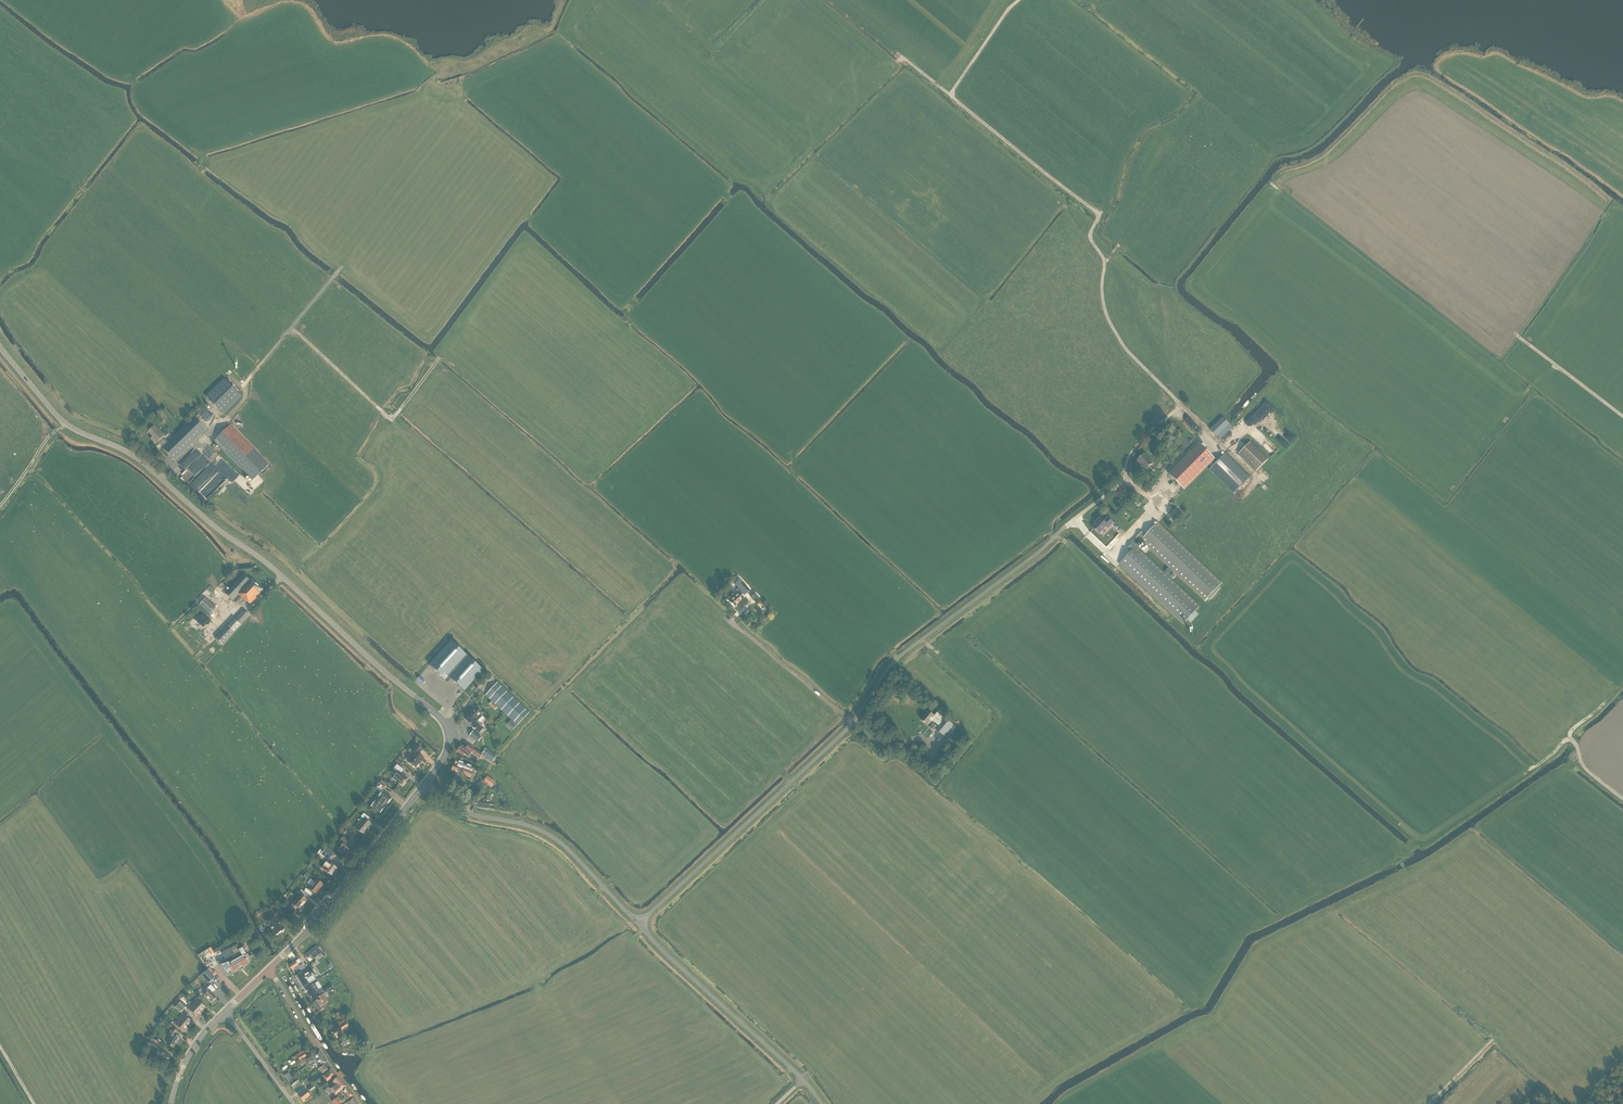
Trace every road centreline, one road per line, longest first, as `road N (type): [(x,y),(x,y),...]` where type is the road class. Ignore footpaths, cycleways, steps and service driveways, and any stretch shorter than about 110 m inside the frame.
road 1 (unclassified): [(640,923),(841,734),(895,661),(1126,479)]
road 2 (tertiary): [(425,784),(445,756),(445,723),(127,453),(65,425),(0,347)]
road 3 (unclassified): [(640,923),(822,1103)]
road 4 (tertiary): [(269,969),(425,784)]
road 5 (unclassified): [(450,802),(554,838),(640,923)]
road 6 (track): [(853,722),(735,624),(738,613)]
road 7 (track): [(1622,416),(1516,334)]

